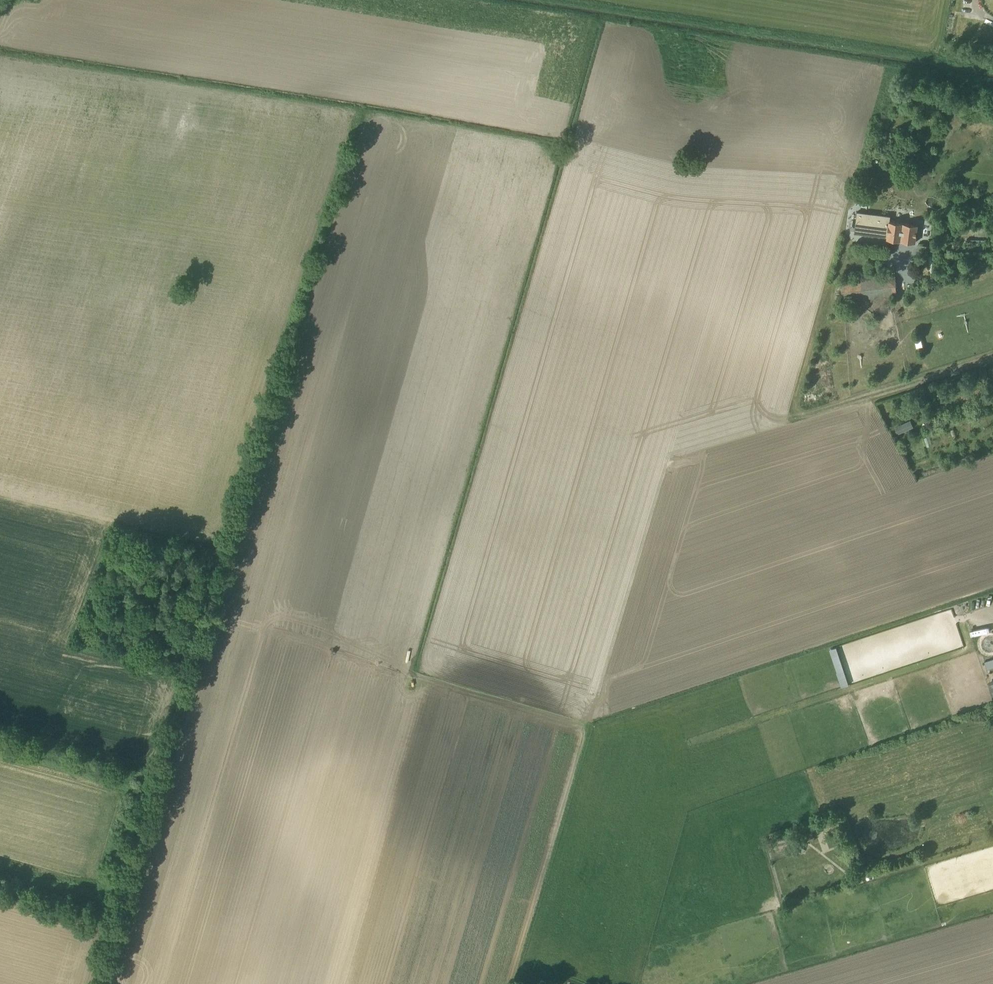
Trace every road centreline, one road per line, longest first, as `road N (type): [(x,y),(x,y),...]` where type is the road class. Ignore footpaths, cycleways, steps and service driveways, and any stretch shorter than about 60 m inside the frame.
road 1 (track): [(551,0),(992,67)]

